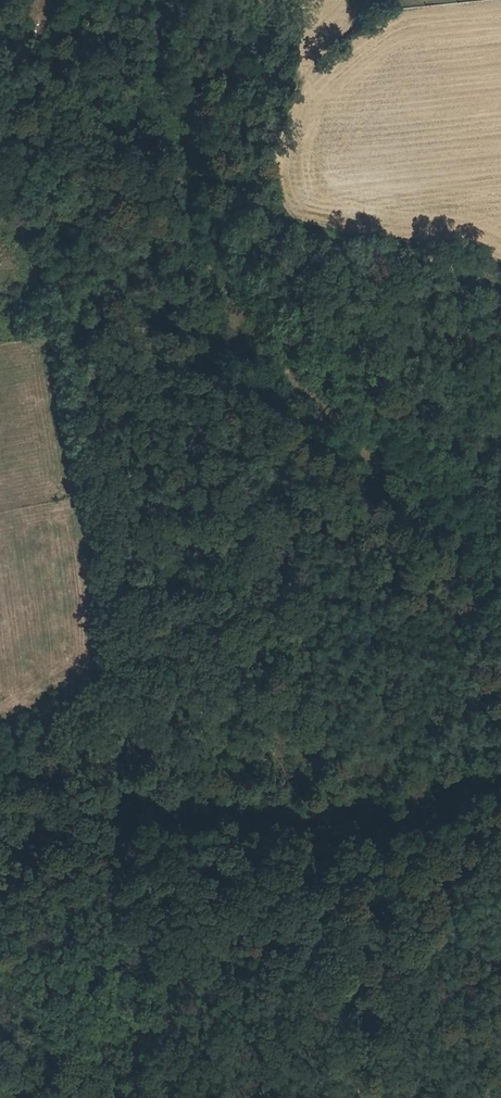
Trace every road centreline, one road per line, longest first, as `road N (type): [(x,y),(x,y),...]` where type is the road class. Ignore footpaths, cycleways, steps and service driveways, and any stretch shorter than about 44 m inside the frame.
road 1 (track): [(500,288),(312,236),(288,214)]

